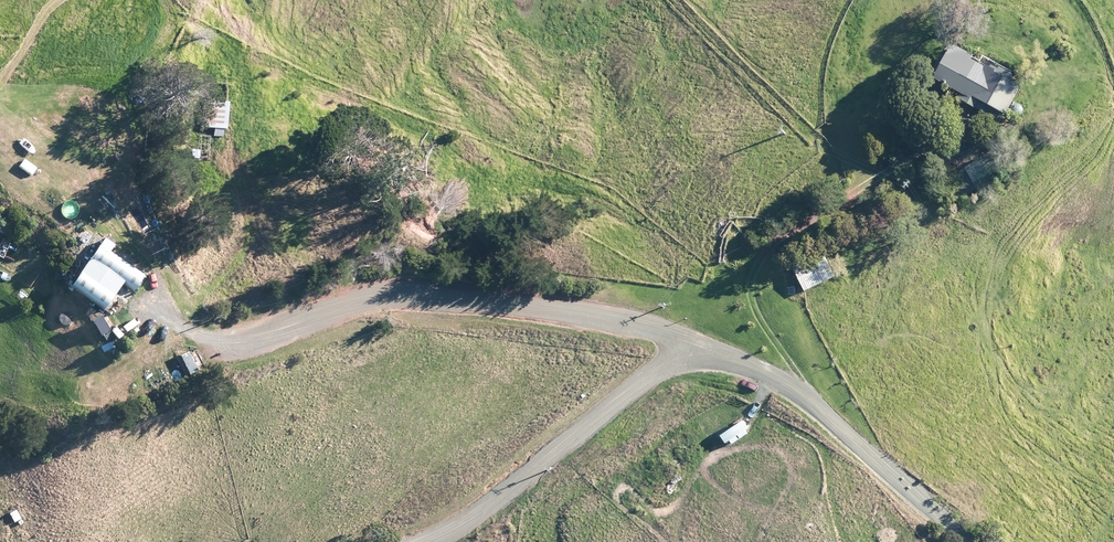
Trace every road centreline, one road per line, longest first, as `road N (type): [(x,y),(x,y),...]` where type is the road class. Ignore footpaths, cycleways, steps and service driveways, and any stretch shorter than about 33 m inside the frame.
road 1 (residential): [(221,347),(320,312),(432,297),(627,321),(693,341)]
road 2 (unclassified): [(693,341),(776,375),(818,405),(970,541)]
road 3 (unclassified): [(422,541),(472,516),(693,341)]

